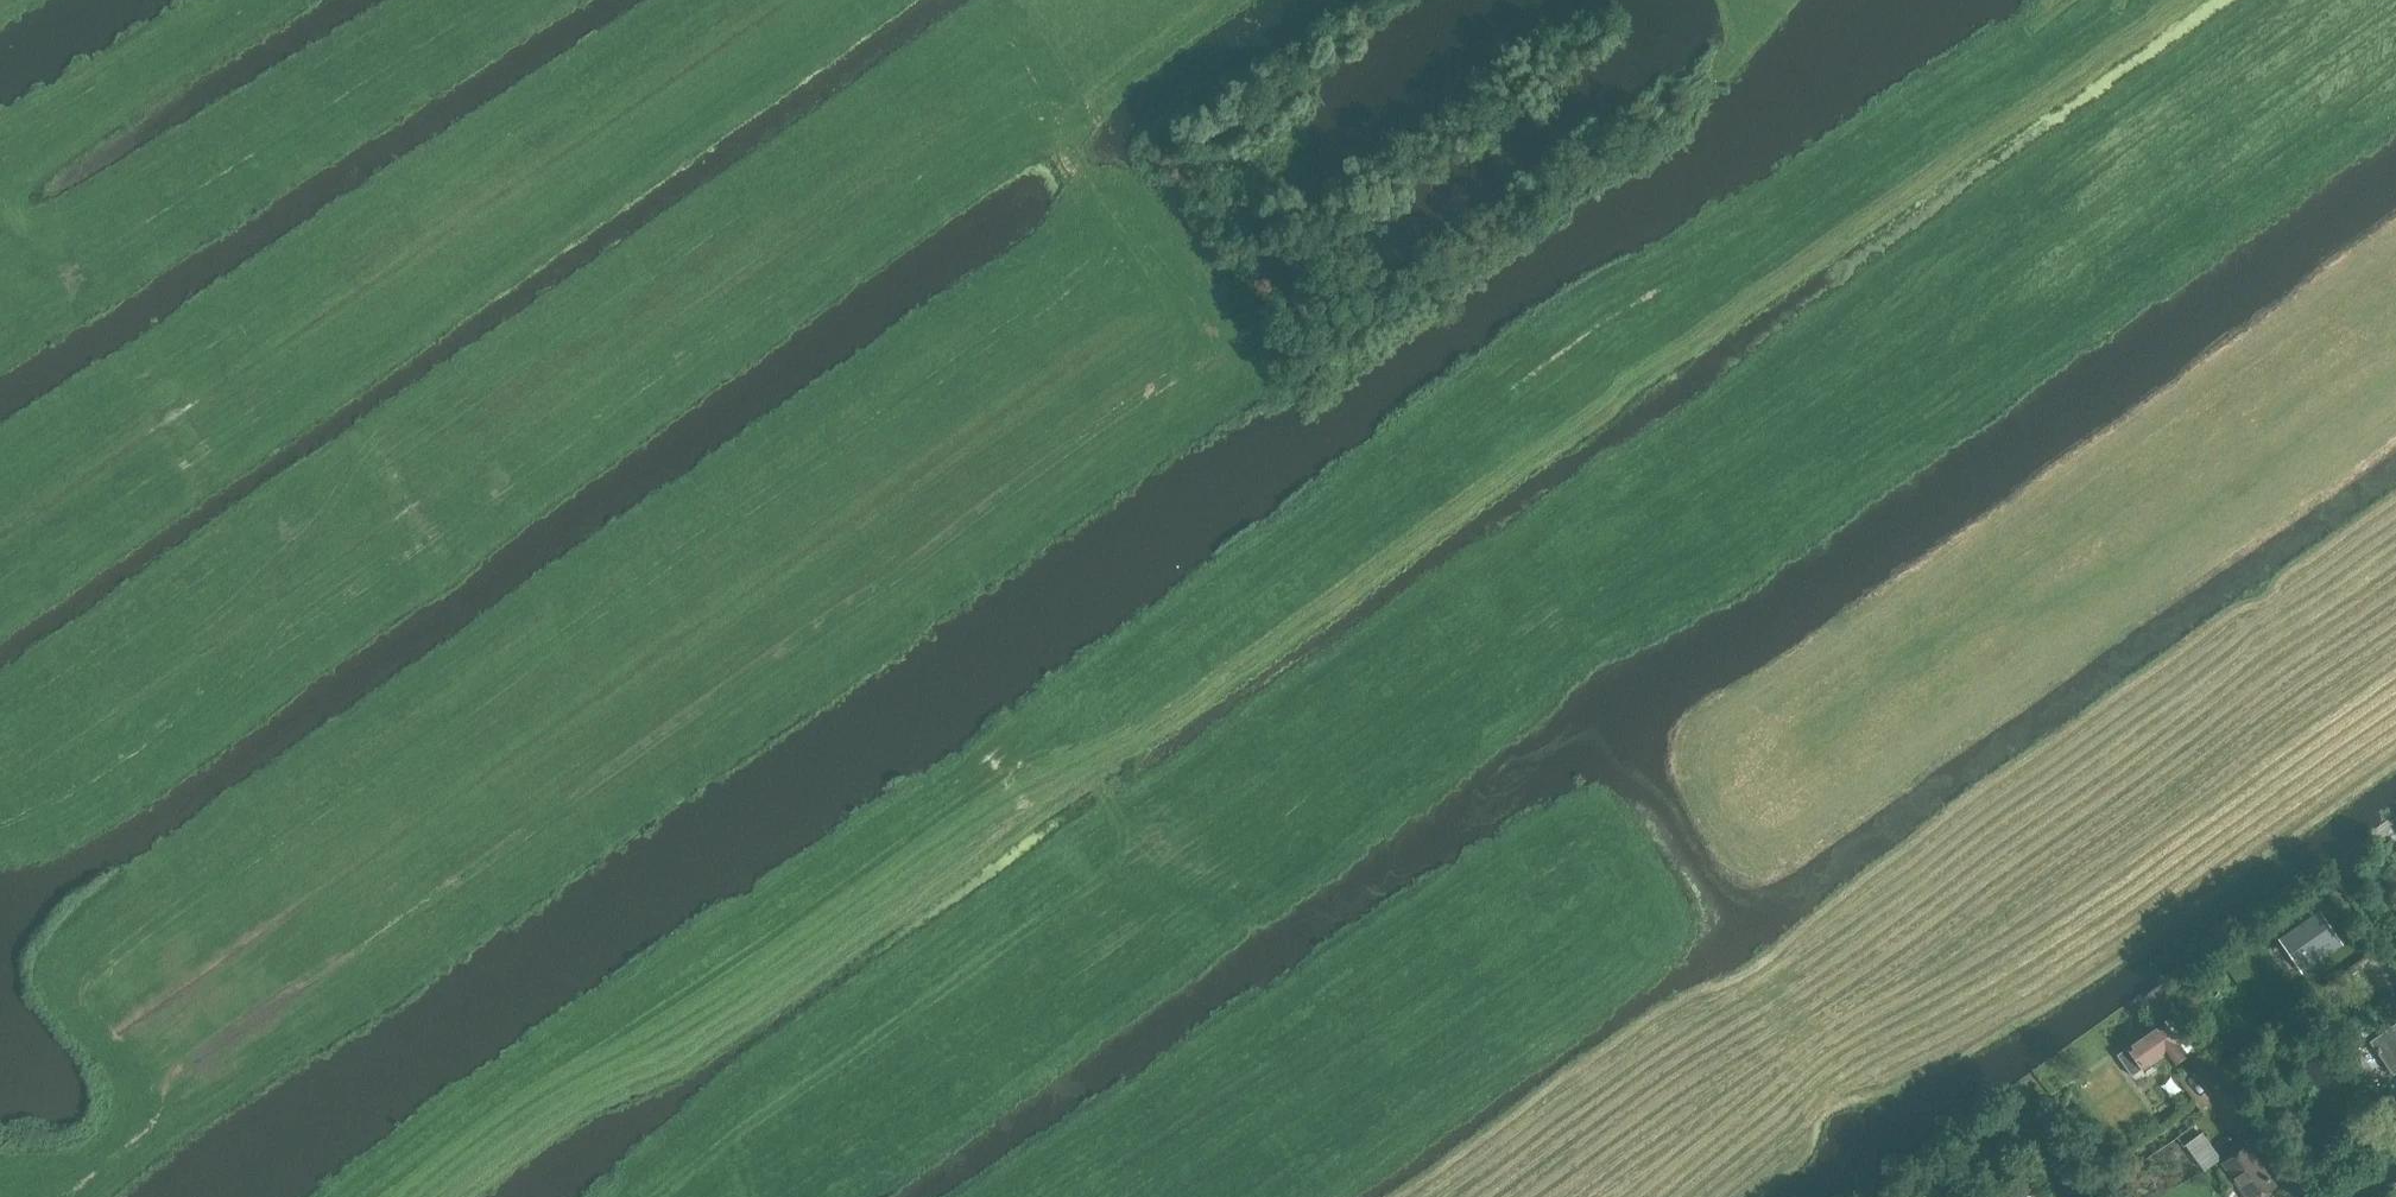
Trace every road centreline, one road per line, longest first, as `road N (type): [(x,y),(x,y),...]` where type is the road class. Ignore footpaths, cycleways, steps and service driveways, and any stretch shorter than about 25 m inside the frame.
road 1 (track): [(318,1196),(983,780)]
road 2 (residential): [(2204,1110),(2395,977)]

